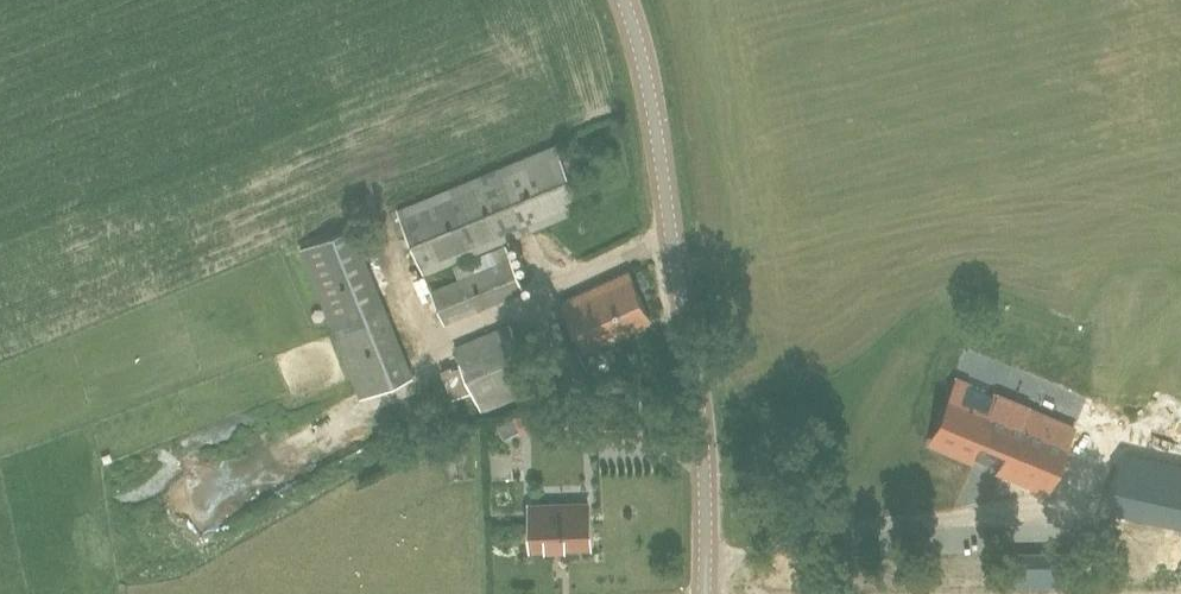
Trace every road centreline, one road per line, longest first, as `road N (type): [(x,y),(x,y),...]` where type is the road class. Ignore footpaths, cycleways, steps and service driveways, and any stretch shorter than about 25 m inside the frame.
road 1 (tertiary): [(703,593),(695,378),(645,75),(621,0)]

